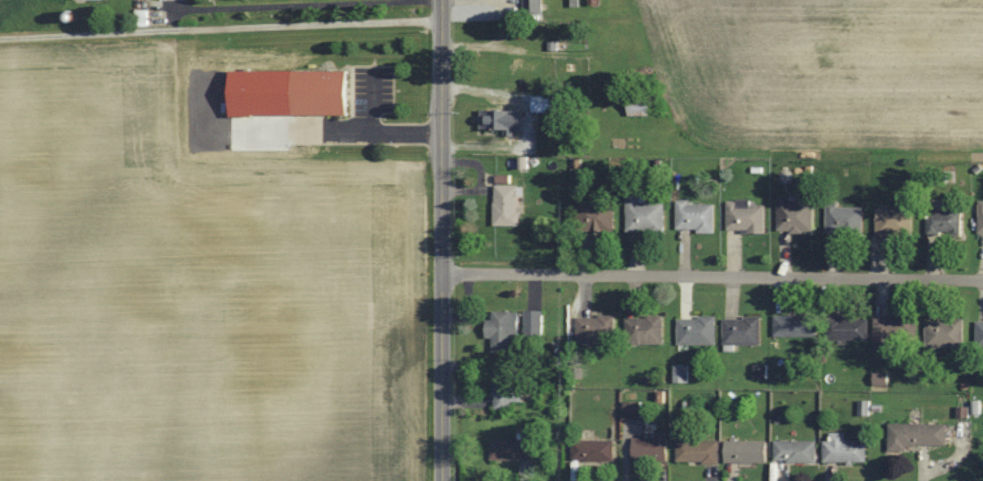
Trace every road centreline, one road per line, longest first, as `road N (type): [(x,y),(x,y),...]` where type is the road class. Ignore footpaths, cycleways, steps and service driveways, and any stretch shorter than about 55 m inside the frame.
road 1 (residential): [(442,272),(982,281)]
road 2 (tertiary): [(443,480),(442,0)]

